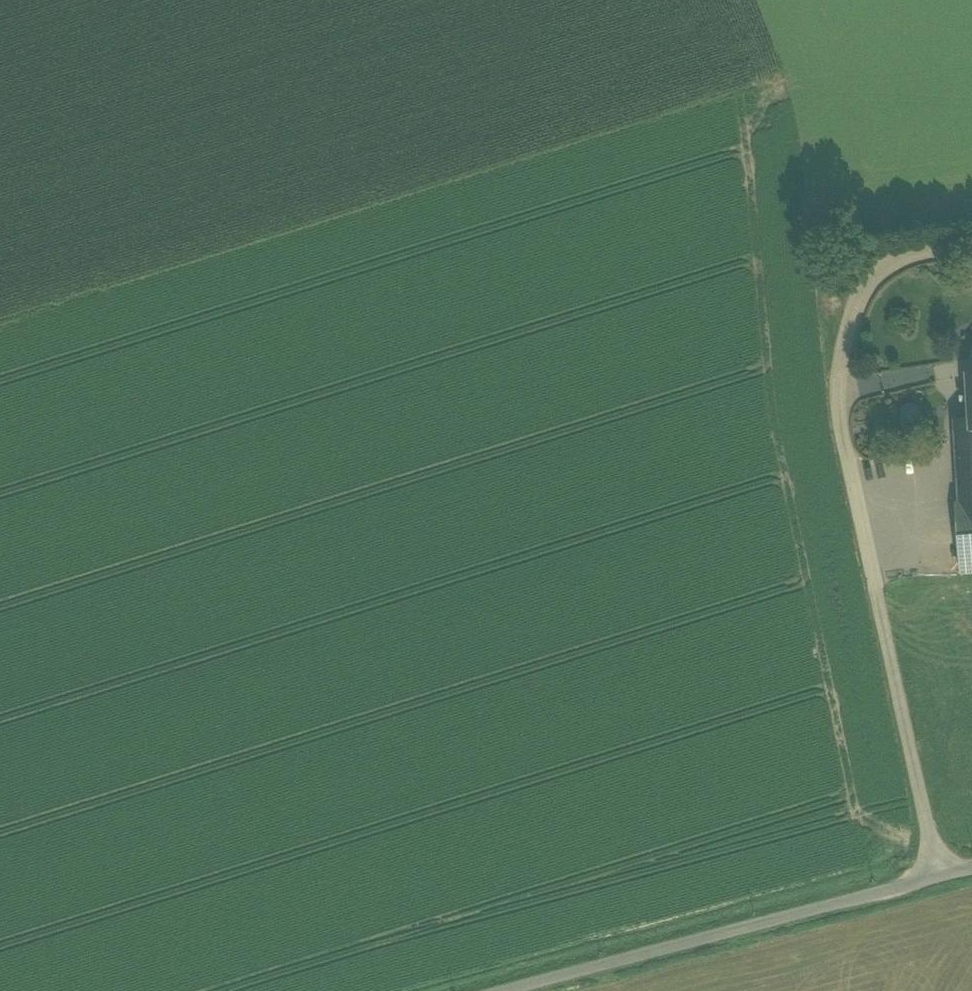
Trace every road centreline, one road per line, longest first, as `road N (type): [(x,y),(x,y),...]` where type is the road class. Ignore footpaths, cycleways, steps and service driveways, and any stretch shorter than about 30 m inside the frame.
road 1 (unclassified): [(500,990),(971,866)]

